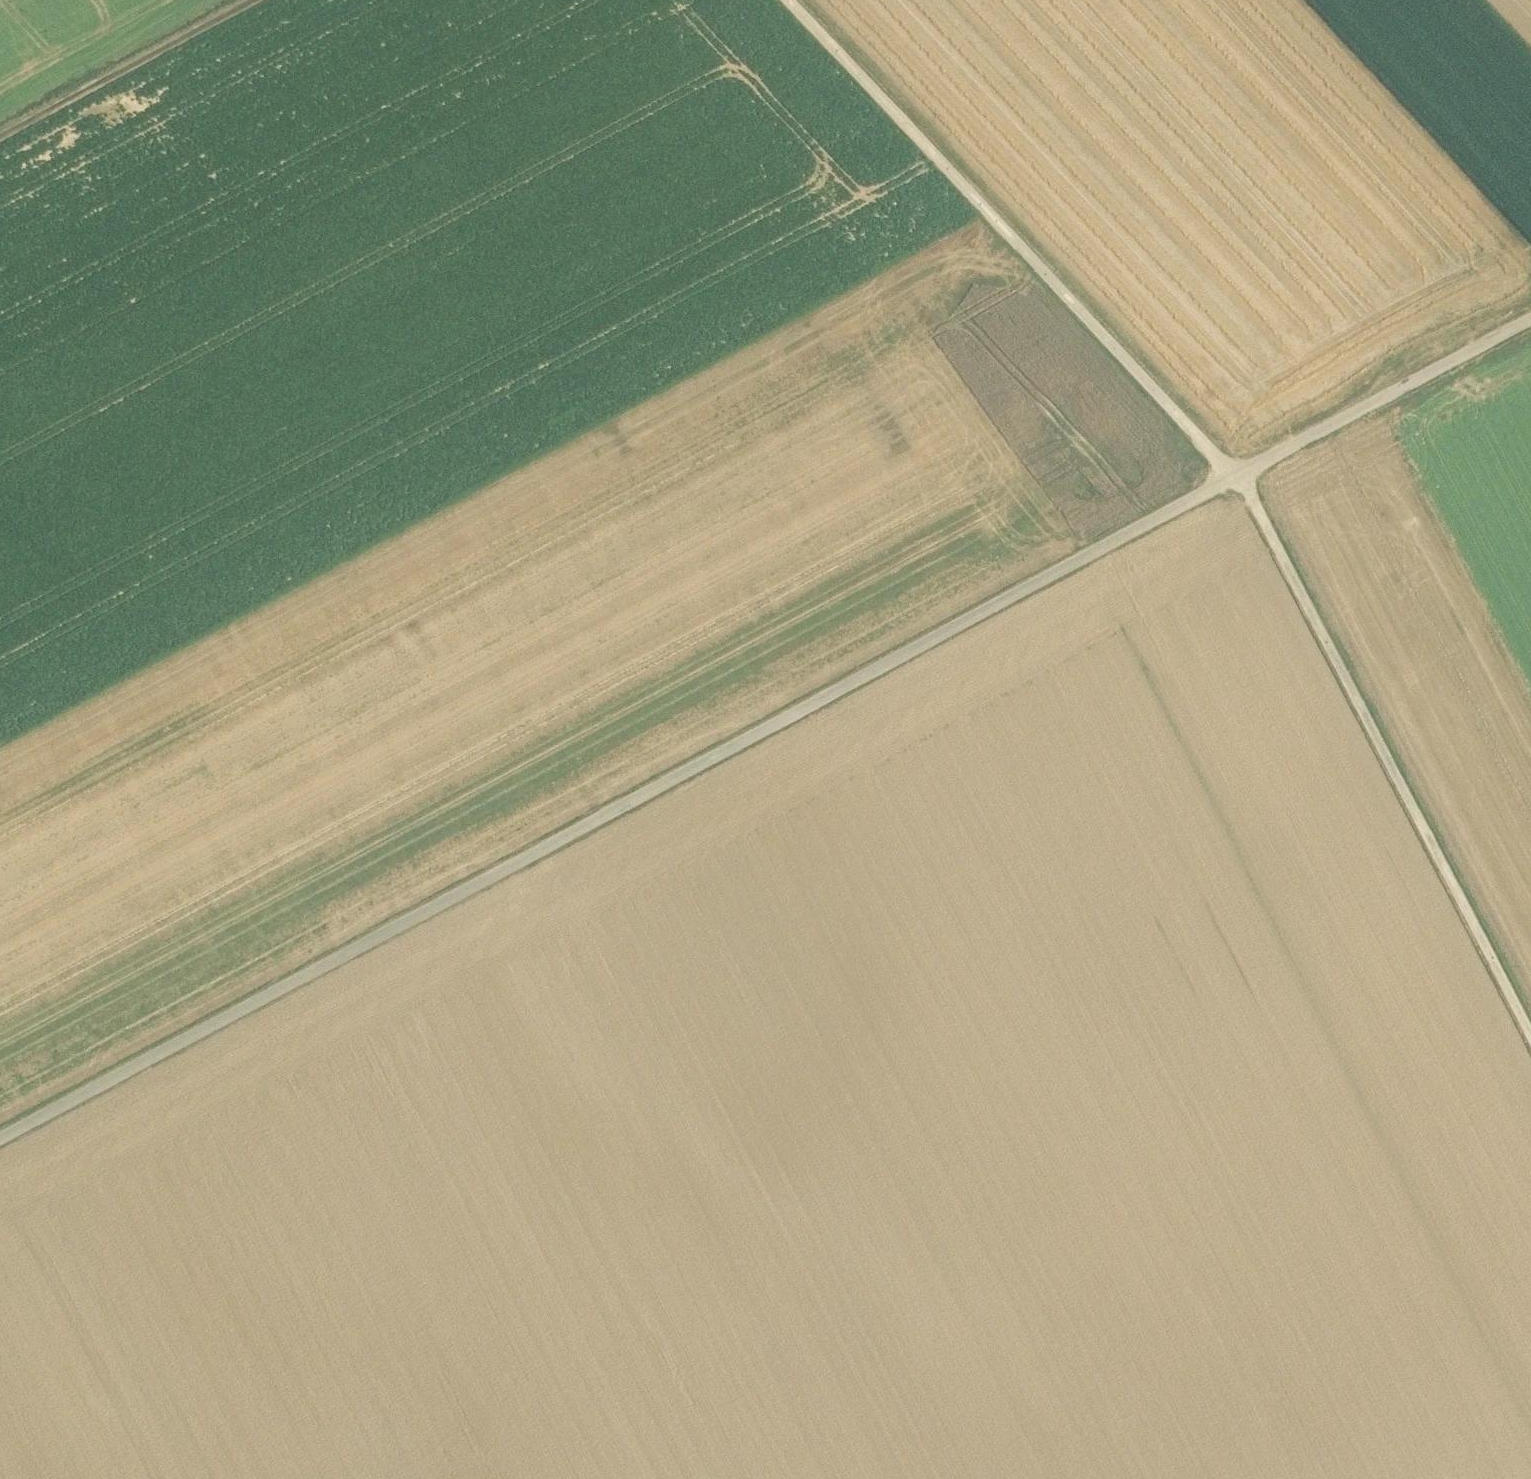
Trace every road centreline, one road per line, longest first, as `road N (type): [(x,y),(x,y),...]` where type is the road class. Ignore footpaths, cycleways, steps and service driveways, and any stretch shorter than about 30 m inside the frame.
road 1 (track): [(1530,317),(0,1138)]
road 2 (track): [(1530,1023),(1236,476),(786,0)]
road 3 (track): [(0,159),(295,0)]

